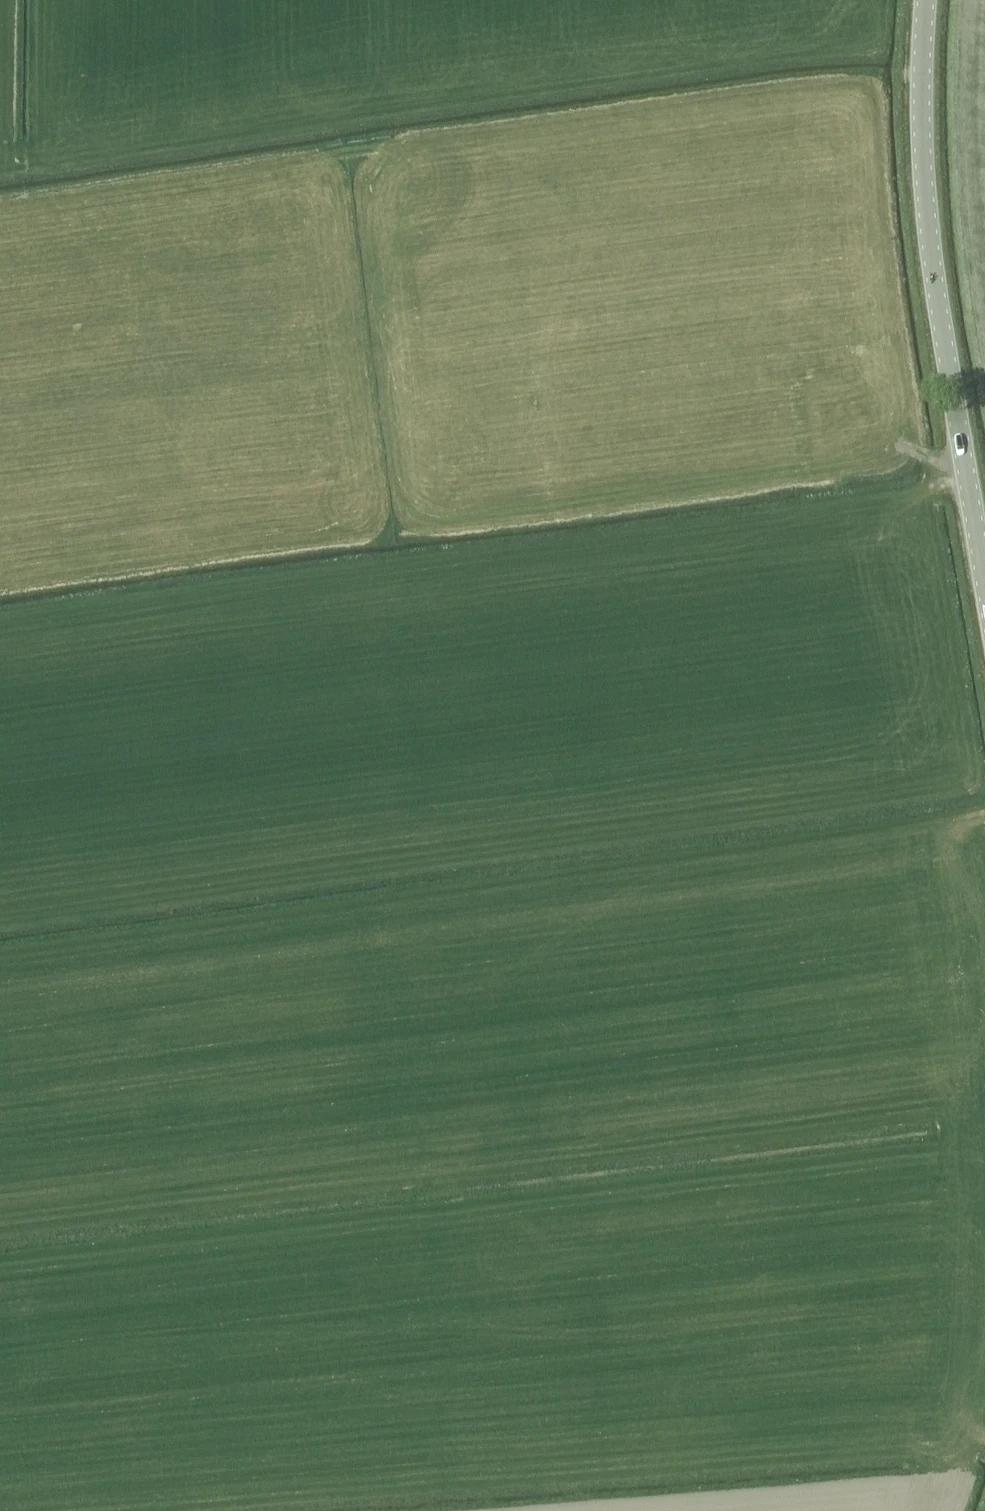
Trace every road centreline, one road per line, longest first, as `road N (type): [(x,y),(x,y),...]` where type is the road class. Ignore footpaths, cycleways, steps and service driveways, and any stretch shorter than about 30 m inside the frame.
road 1 (secondary): [(984,567),(929,228),(923,116),(929,0)]

